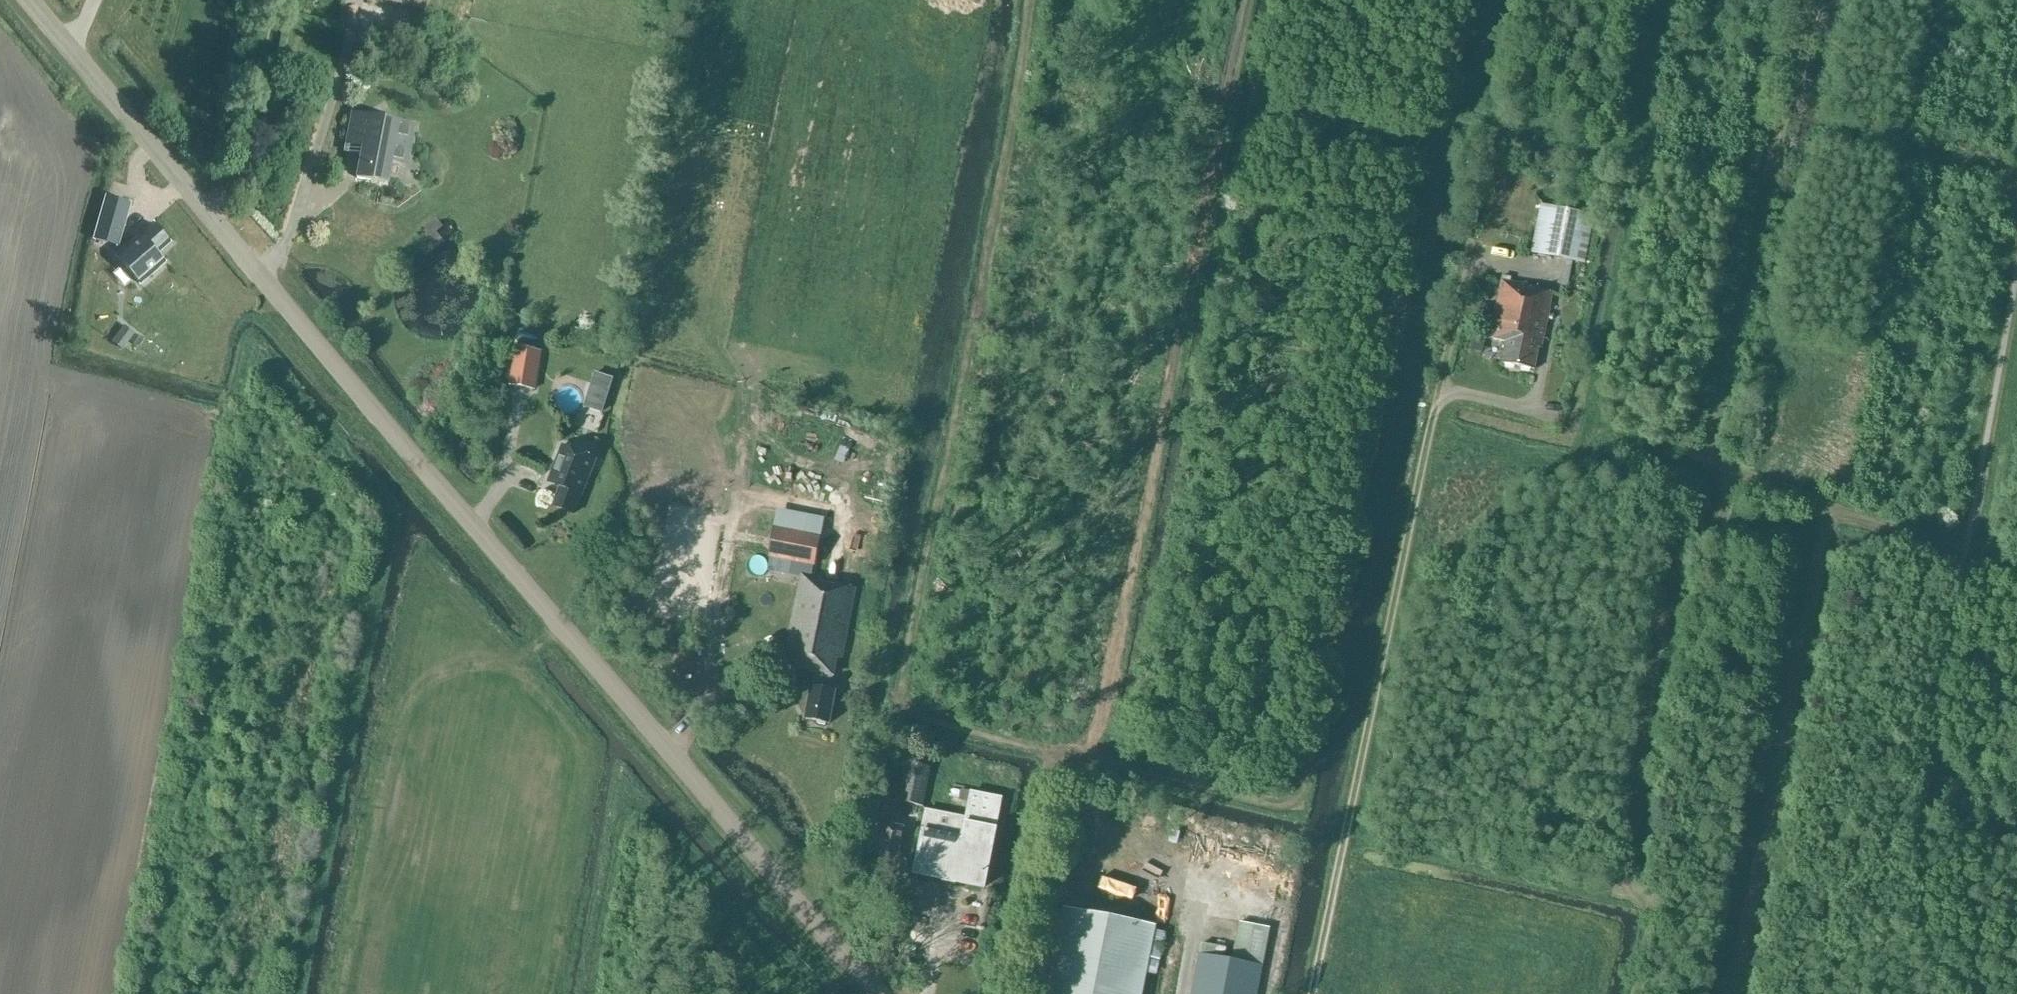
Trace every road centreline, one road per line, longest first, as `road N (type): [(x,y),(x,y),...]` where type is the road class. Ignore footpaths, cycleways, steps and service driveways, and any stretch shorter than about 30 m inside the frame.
road 1 (unclassified): [(877,993),(26,0)]
road 2 (track): [(1317,993),(1437,385),(1578,421)]

